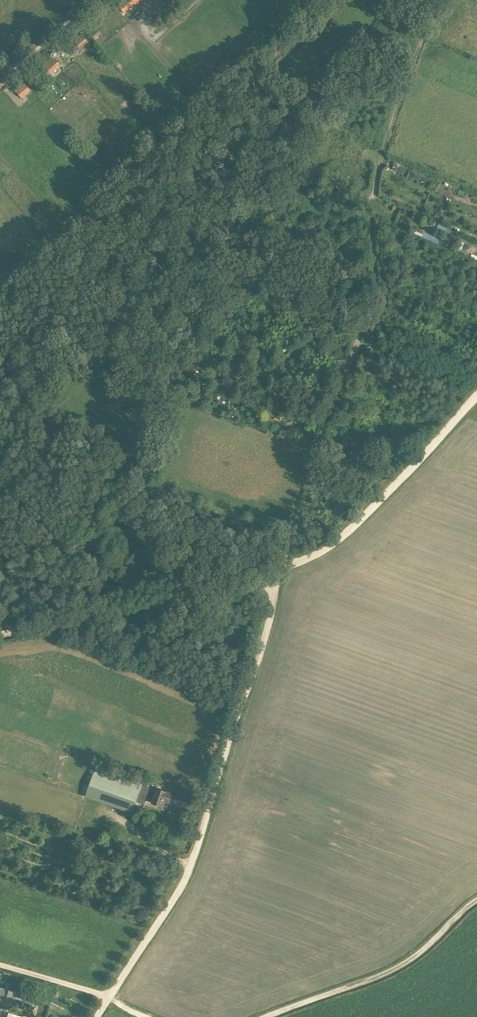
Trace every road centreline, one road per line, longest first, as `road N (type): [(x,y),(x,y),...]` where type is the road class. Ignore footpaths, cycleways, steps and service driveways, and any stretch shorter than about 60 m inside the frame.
road 1 (track): [(434,0),(377,168),(373,297),(286,538)]
road 2 (track): [(109,997),(189,868),(275,574)]
road 3 (track): [(0,294),(340,0)]
road 4 (track): [(0,635),(275,574)]
road 5 (track): [(275,574),(356,522),(476,395)]
road 6 (track): [(265,1016),(397,968),(476,899)]
road 7 (track): [(0,79),(91,0)]

